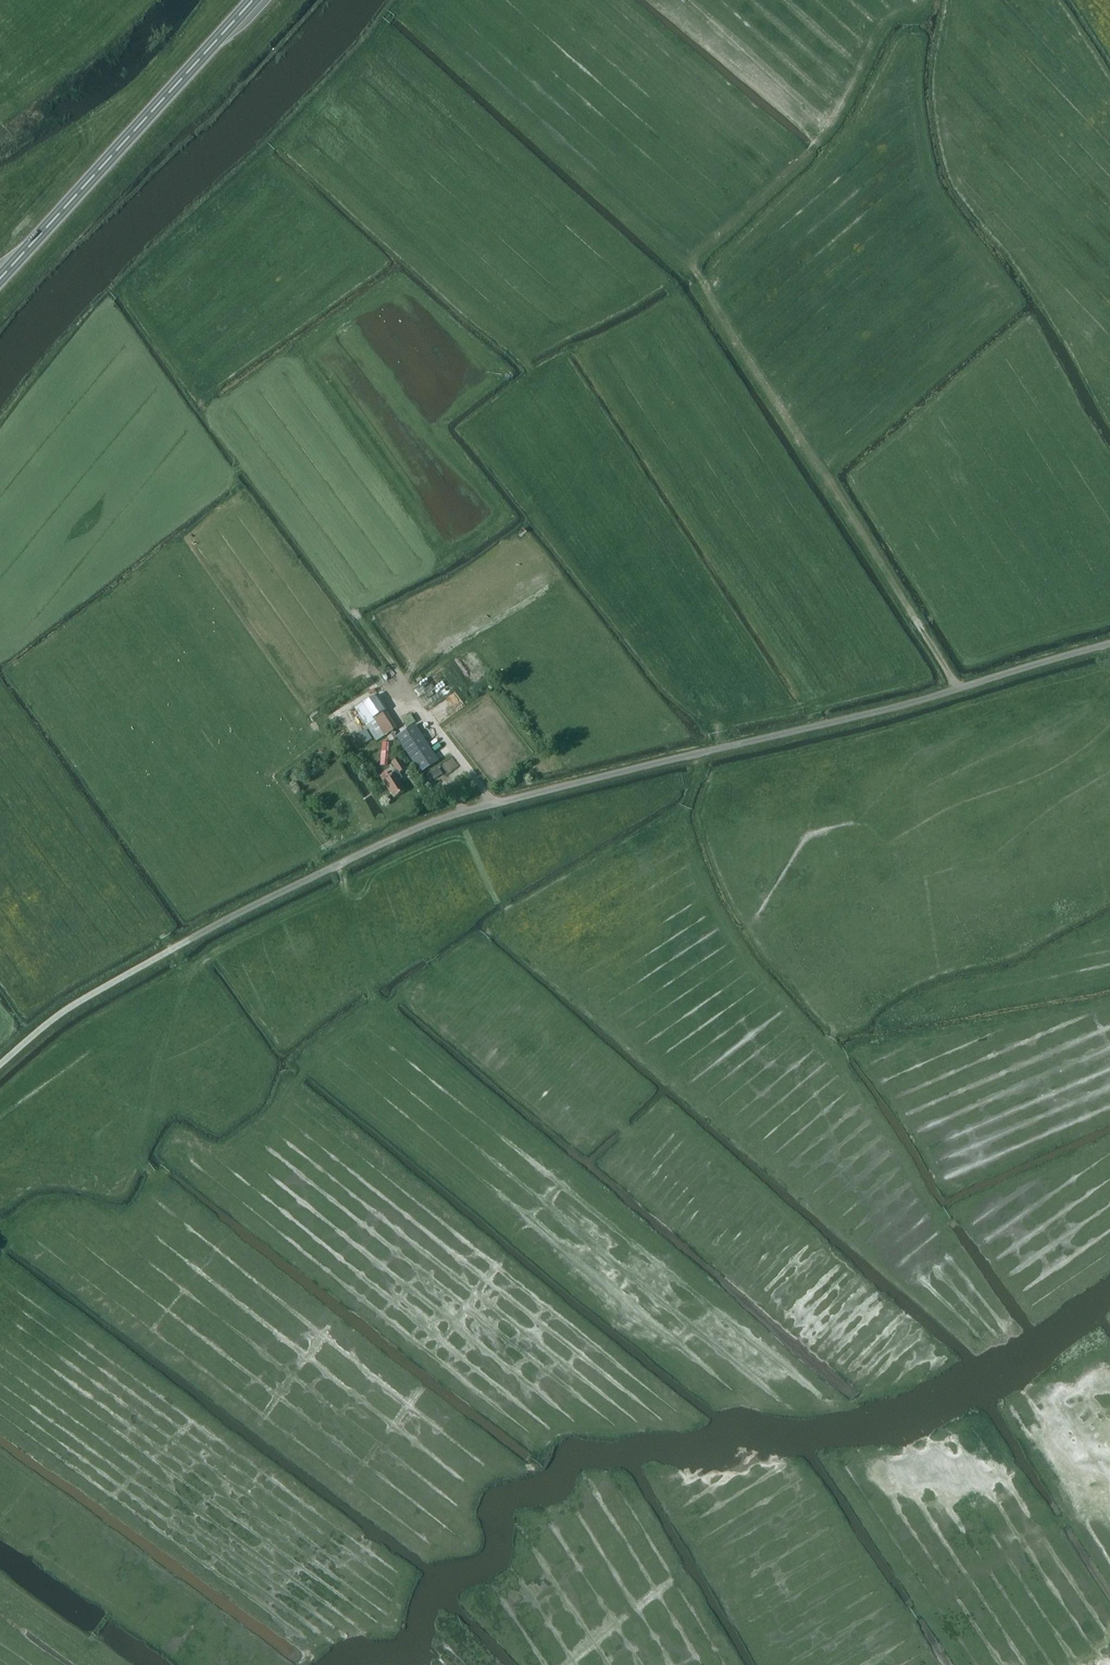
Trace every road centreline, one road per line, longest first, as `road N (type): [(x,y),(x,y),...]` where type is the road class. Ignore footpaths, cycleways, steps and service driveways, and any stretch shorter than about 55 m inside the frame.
road 1 (unclassified): [(1109,643),(900,706),(420,827),(126,975),(63,1012),(0,1065)]
road 2 (trunk): [(0,278),(254,0)]

